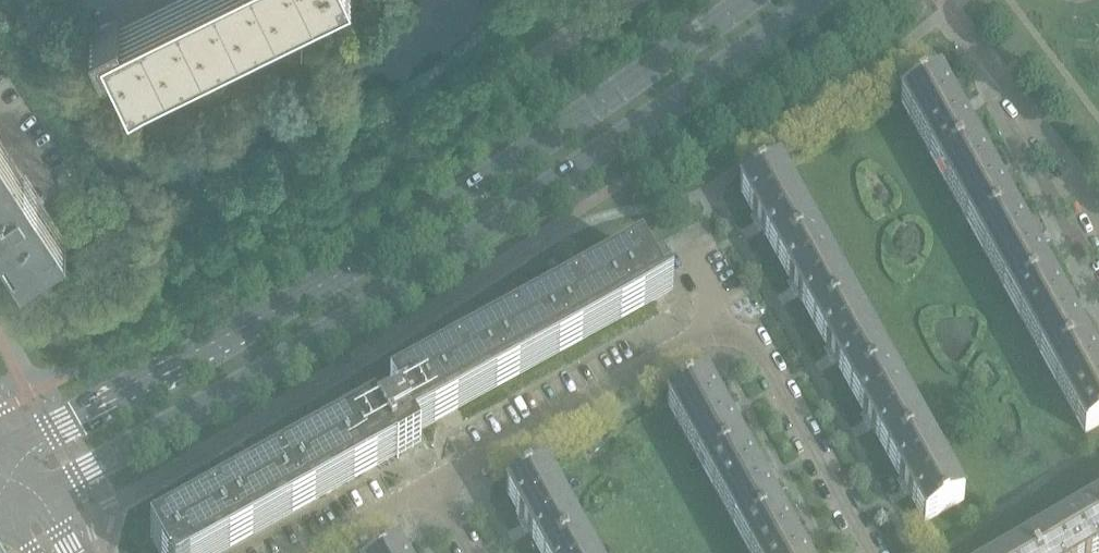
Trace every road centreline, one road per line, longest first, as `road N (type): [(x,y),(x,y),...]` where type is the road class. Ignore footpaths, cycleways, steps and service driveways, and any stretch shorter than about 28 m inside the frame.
road 1 (secondary): [(40,494),(266,376),(816,0)]
road 2 (secondary): [(759,0),(306,300),(11,449)]
road 3 (residential): [(723,322),(438,488)]
road 4 (residential): [(872,552),(753,340),(723,322)]
road 5 (residential): [(1098,212),(978,46)]
road 6 (residential): [(316,552),(438,488)]

